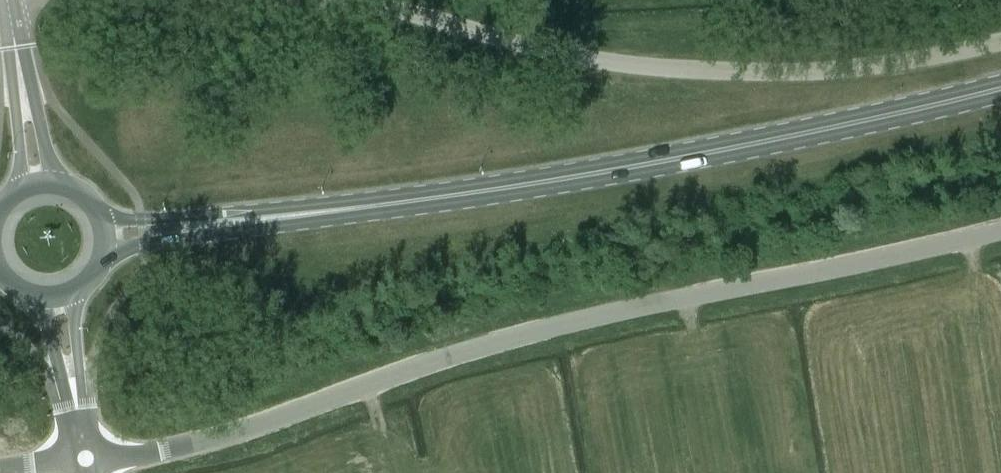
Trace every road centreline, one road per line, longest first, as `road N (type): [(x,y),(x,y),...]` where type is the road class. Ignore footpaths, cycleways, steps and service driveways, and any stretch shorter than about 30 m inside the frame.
road 1 (unclassified): [(94,450),(145,455),(601,315),(1000,232)]
road 2 (primary): [(273,218),(719,153),(1000,93)]
road 3 (unclassified): [(317,0),(577,62),(705,71),(799,73),(950,57),(1000,43)]
road 4 (primary): [(99,255),(273,218)]
road 5 (primary): [(273,218),(99,221)]
road 6 (unclassified): [(54,183),(15,51)]
road 7 (unclassified): [(15,51),(22,188)]

